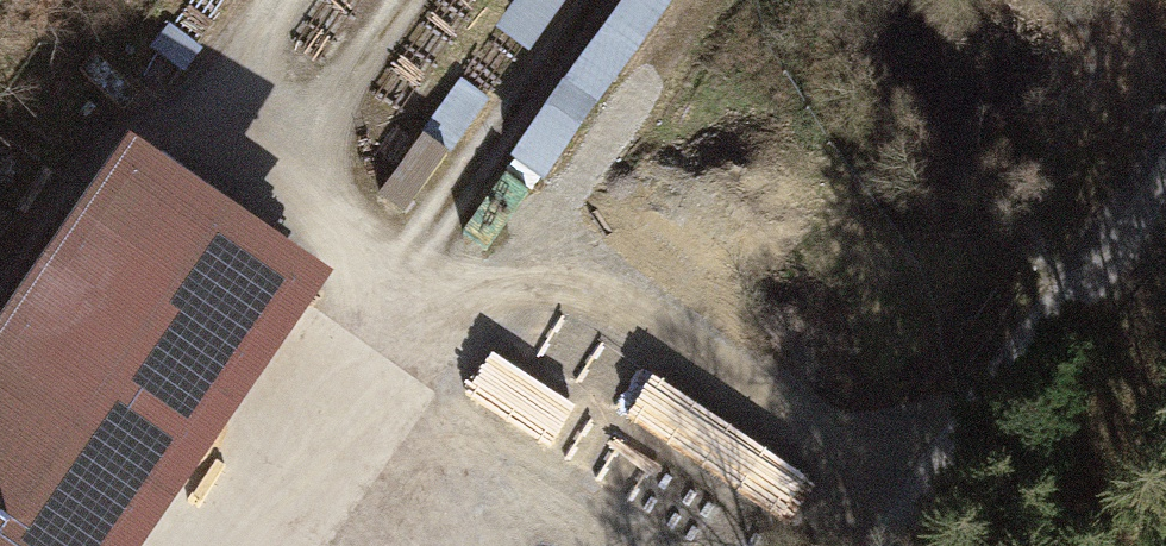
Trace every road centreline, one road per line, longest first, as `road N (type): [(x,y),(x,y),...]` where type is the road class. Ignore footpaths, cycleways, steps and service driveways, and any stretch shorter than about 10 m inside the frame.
road 1 (track): [(193,109),(311,198),(401,285),(505,283),(652,309),(943,470)]
road 2 (unclassified): [(1165,155),(1085,281),(889,545)]
road 3 (track): [(227,545),(401,285)]

